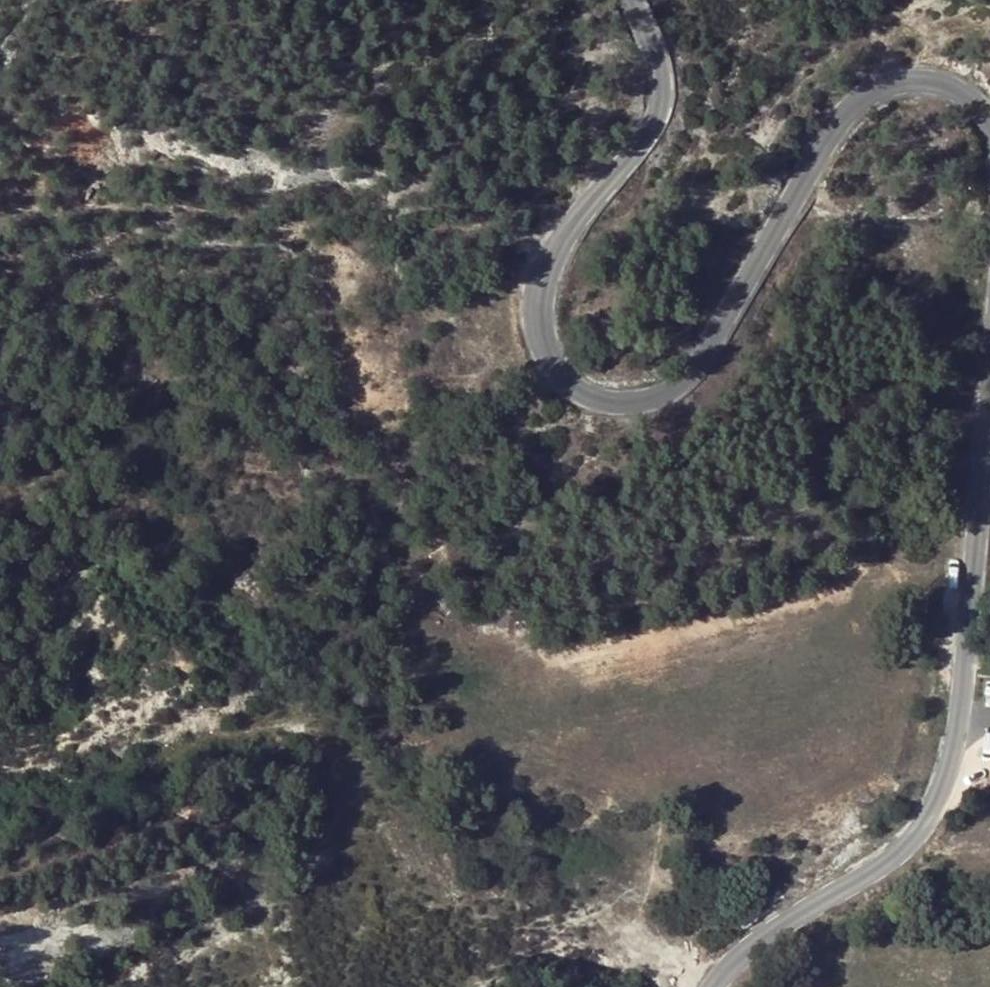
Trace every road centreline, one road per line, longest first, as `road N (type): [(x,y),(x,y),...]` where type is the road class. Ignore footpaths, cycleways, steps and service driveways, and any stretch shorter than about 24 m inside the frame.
road 1 (tertiary): [(989,101),(953,73),(915,71),(877,85),(846,115),(700,355),(675,379),(607,391),(577,378),(557,348),(551,309),(560,266),(581,227),(653,136),(665,103),(665,66),(641,0)]
road 2 (tertiary): [(727,986),(779,936),(890,869),(924,836),(965,741),(989,545)]

